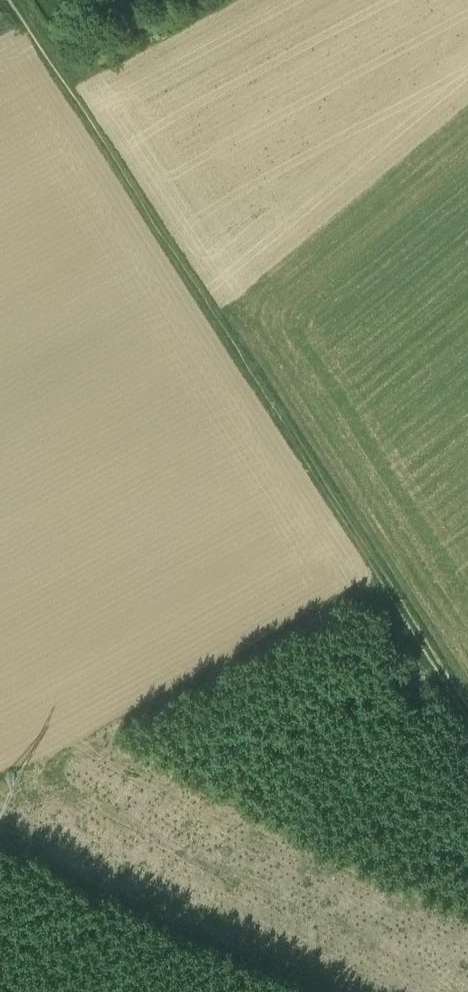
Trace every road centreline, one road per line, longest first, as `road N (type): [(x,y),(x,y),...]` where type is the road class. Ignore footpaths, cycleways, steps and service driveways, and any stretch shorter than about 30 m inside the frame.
road 1 (track): [(8,0),(467,715)]

